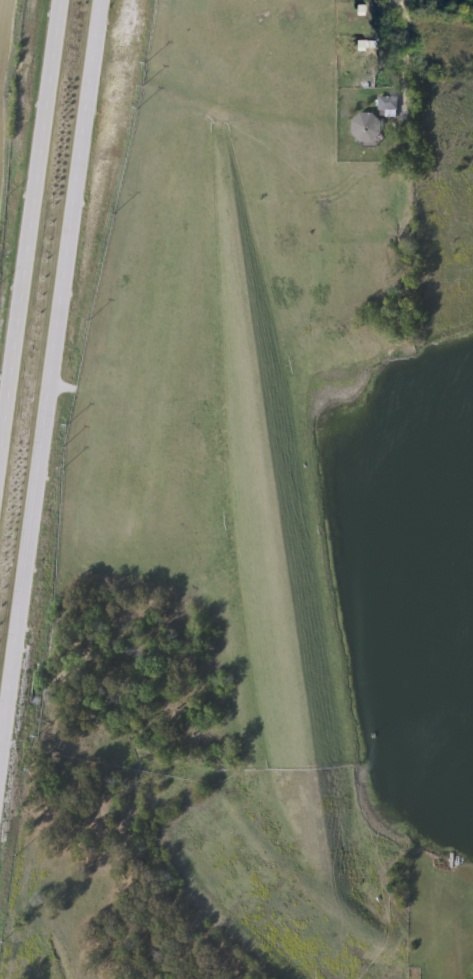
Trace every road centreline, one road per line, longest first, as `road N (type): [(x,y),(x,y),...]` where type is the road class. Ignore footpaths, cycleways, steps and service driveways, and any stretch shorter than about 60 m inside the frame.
road 1 (primary): [(0,717),(96,0)]
road 2 (primary): [(54,0),(0,405)]

